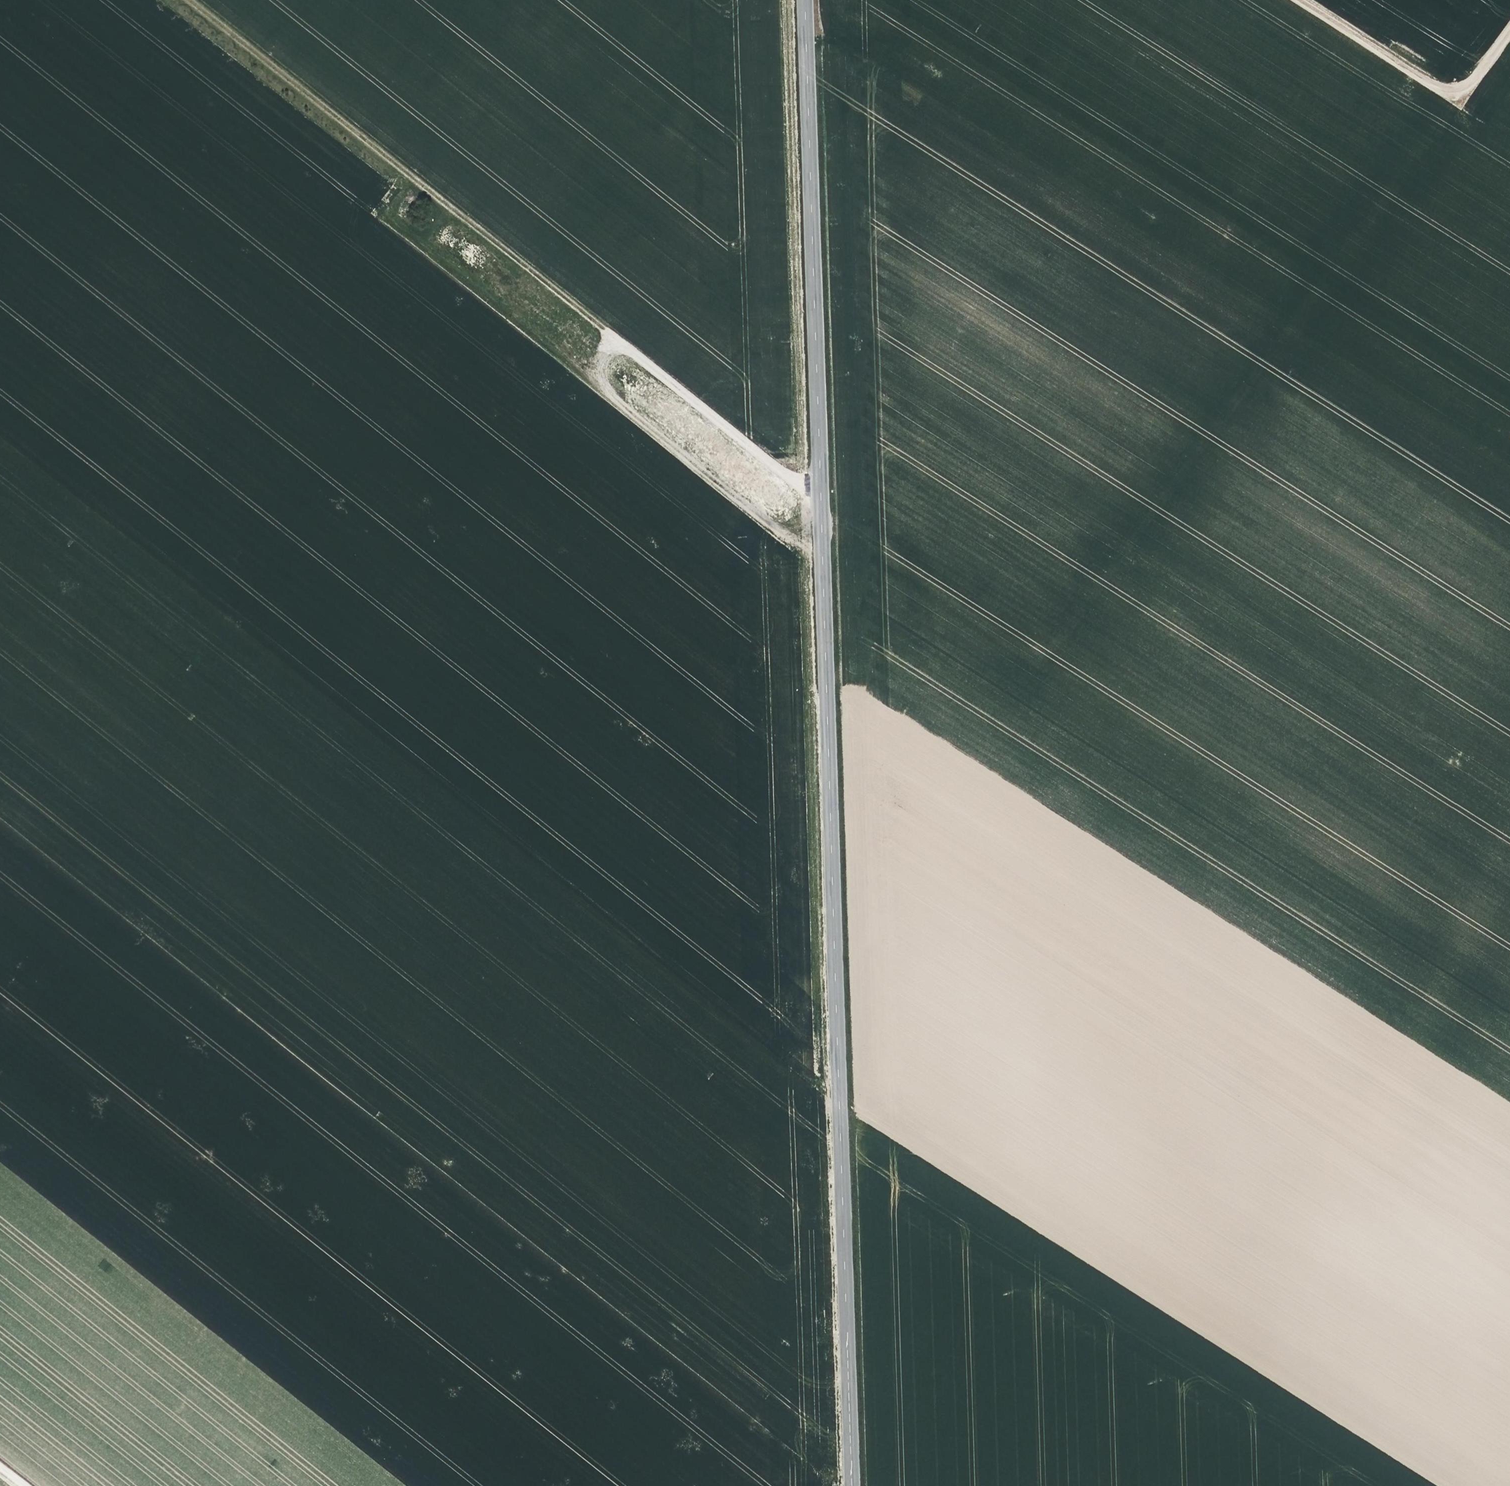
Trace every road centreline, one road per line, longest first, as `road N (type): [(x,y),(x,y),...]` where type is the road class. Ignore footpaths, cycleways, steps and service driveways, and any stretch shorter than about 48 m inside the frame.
road 1 (tertiary): [(800,0),(851,1485)]
road 2 (track): [(609,335),(187,0)]
road 3 (track): [(1509,29),(1459,99),(1303,0)]

